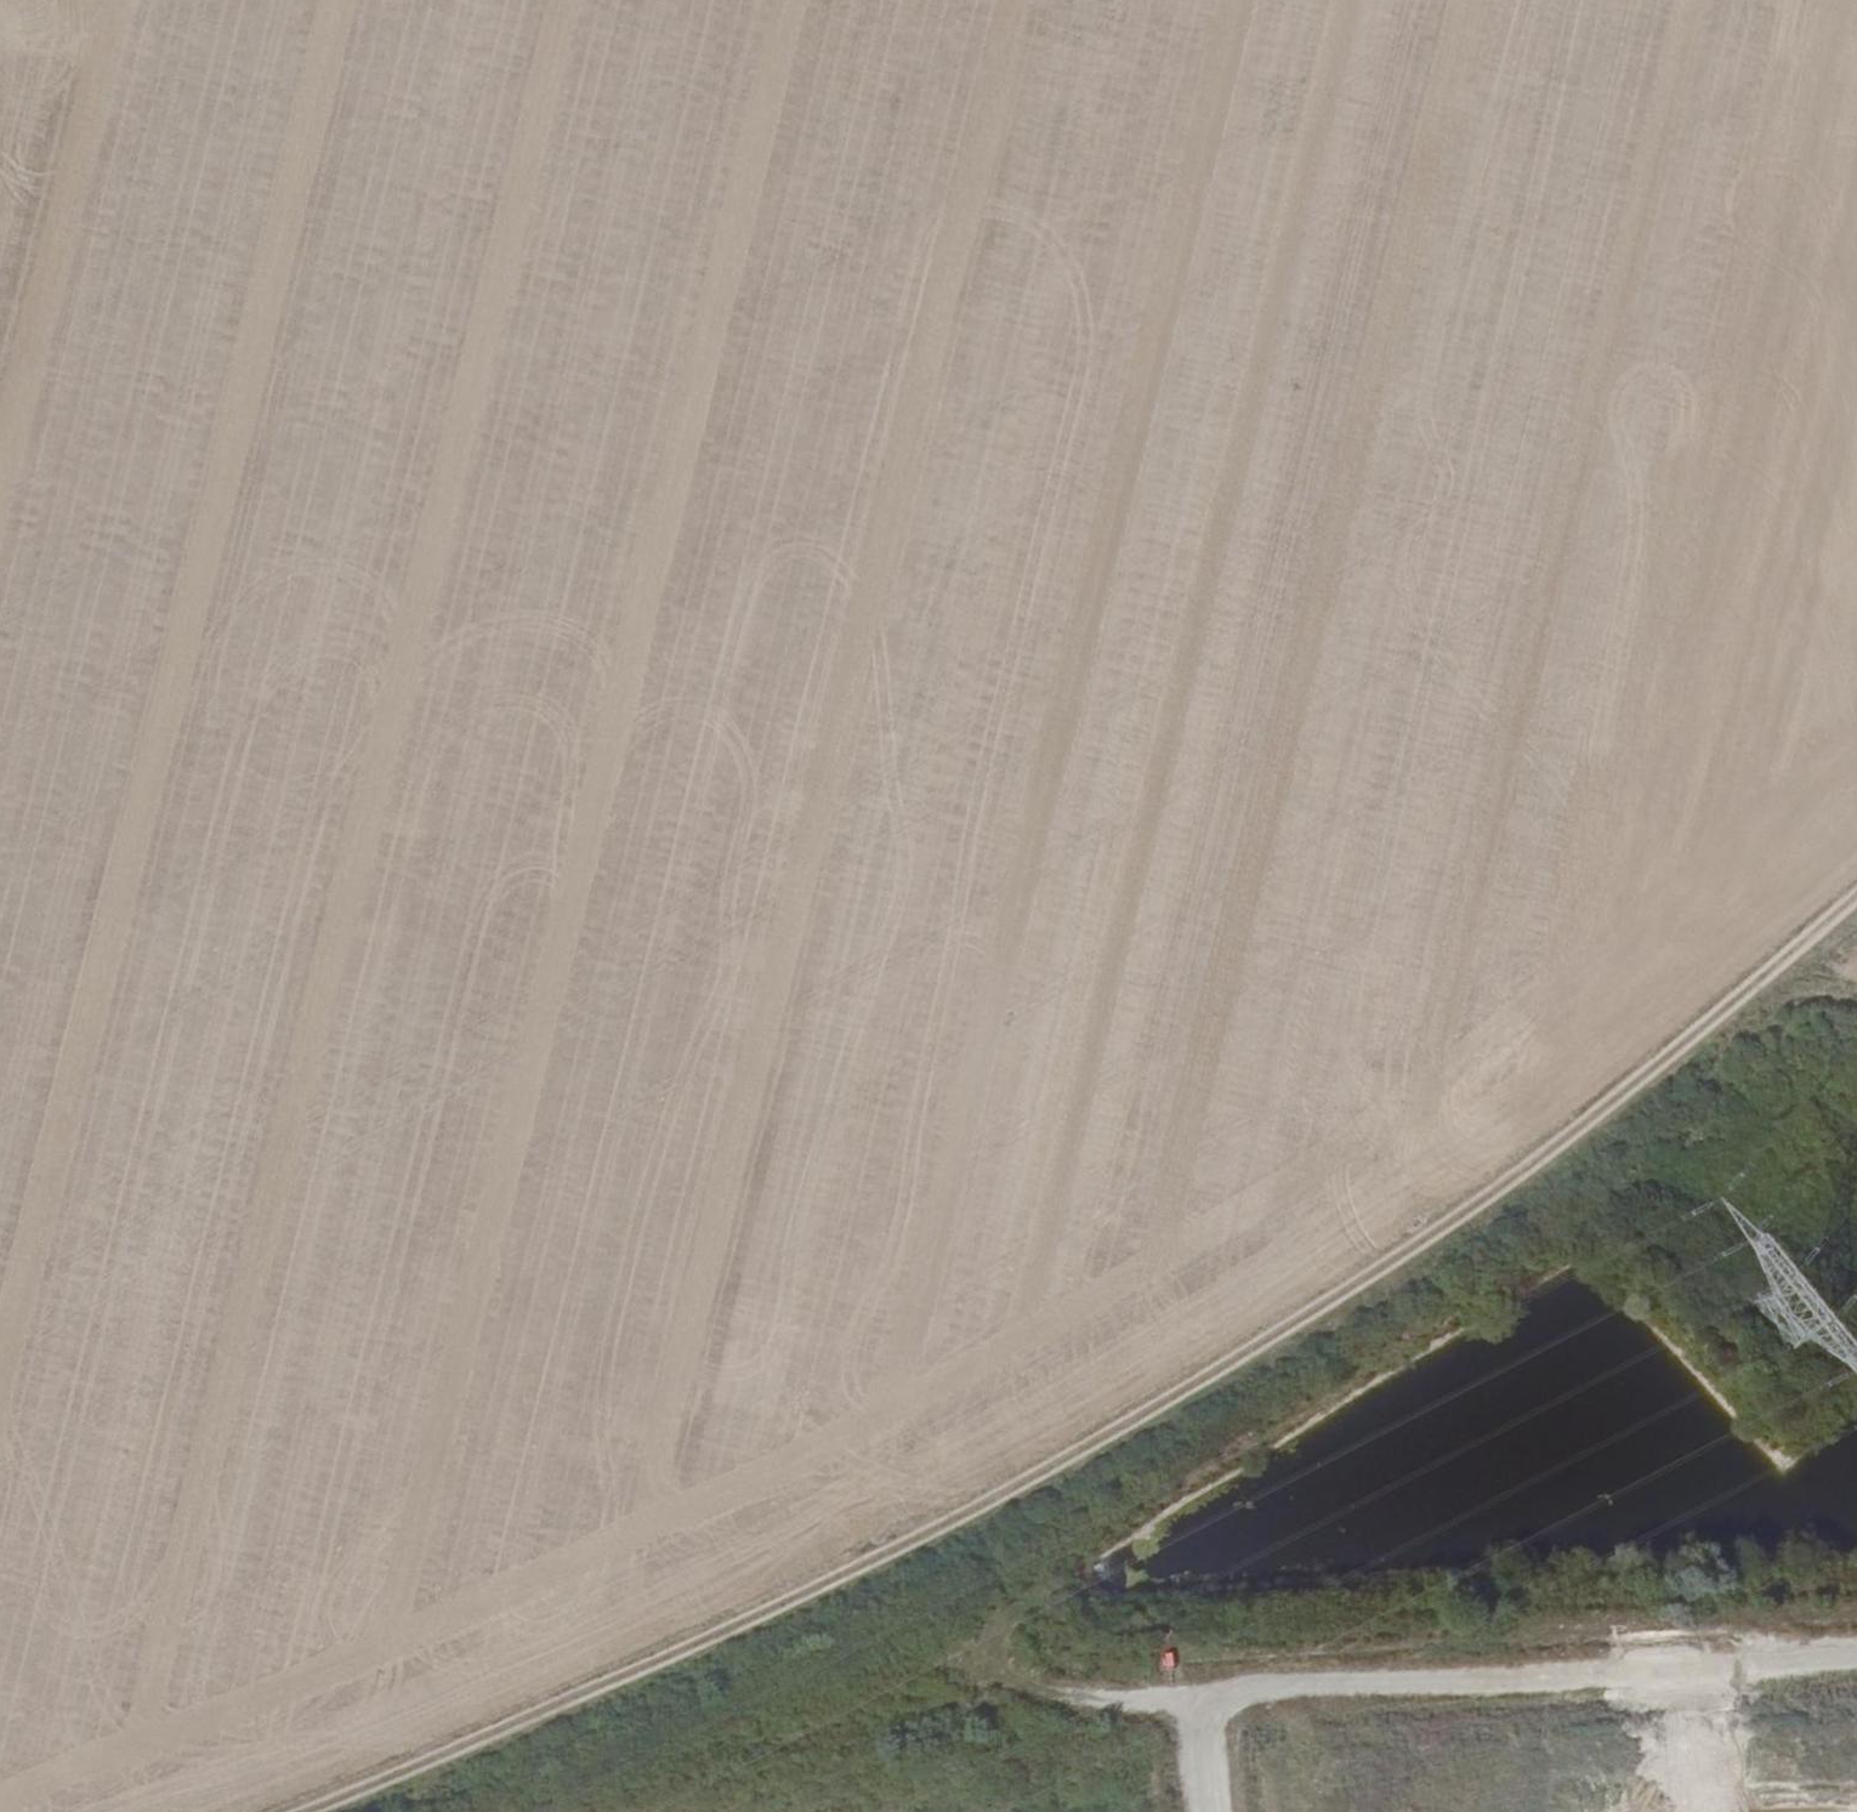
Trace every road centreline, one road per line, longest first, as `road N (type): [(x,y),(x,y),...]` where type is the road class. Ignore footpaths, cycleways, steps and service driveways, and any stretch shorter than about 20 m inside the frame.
road 1 (track): [(329,1811),(718,1655),(1066,1478),(1357,1296),(1559,1156),(1856,906)]
road 2 (track): [(1209,1811),(1201,1730),(1233,1694),(1856,1652)]

